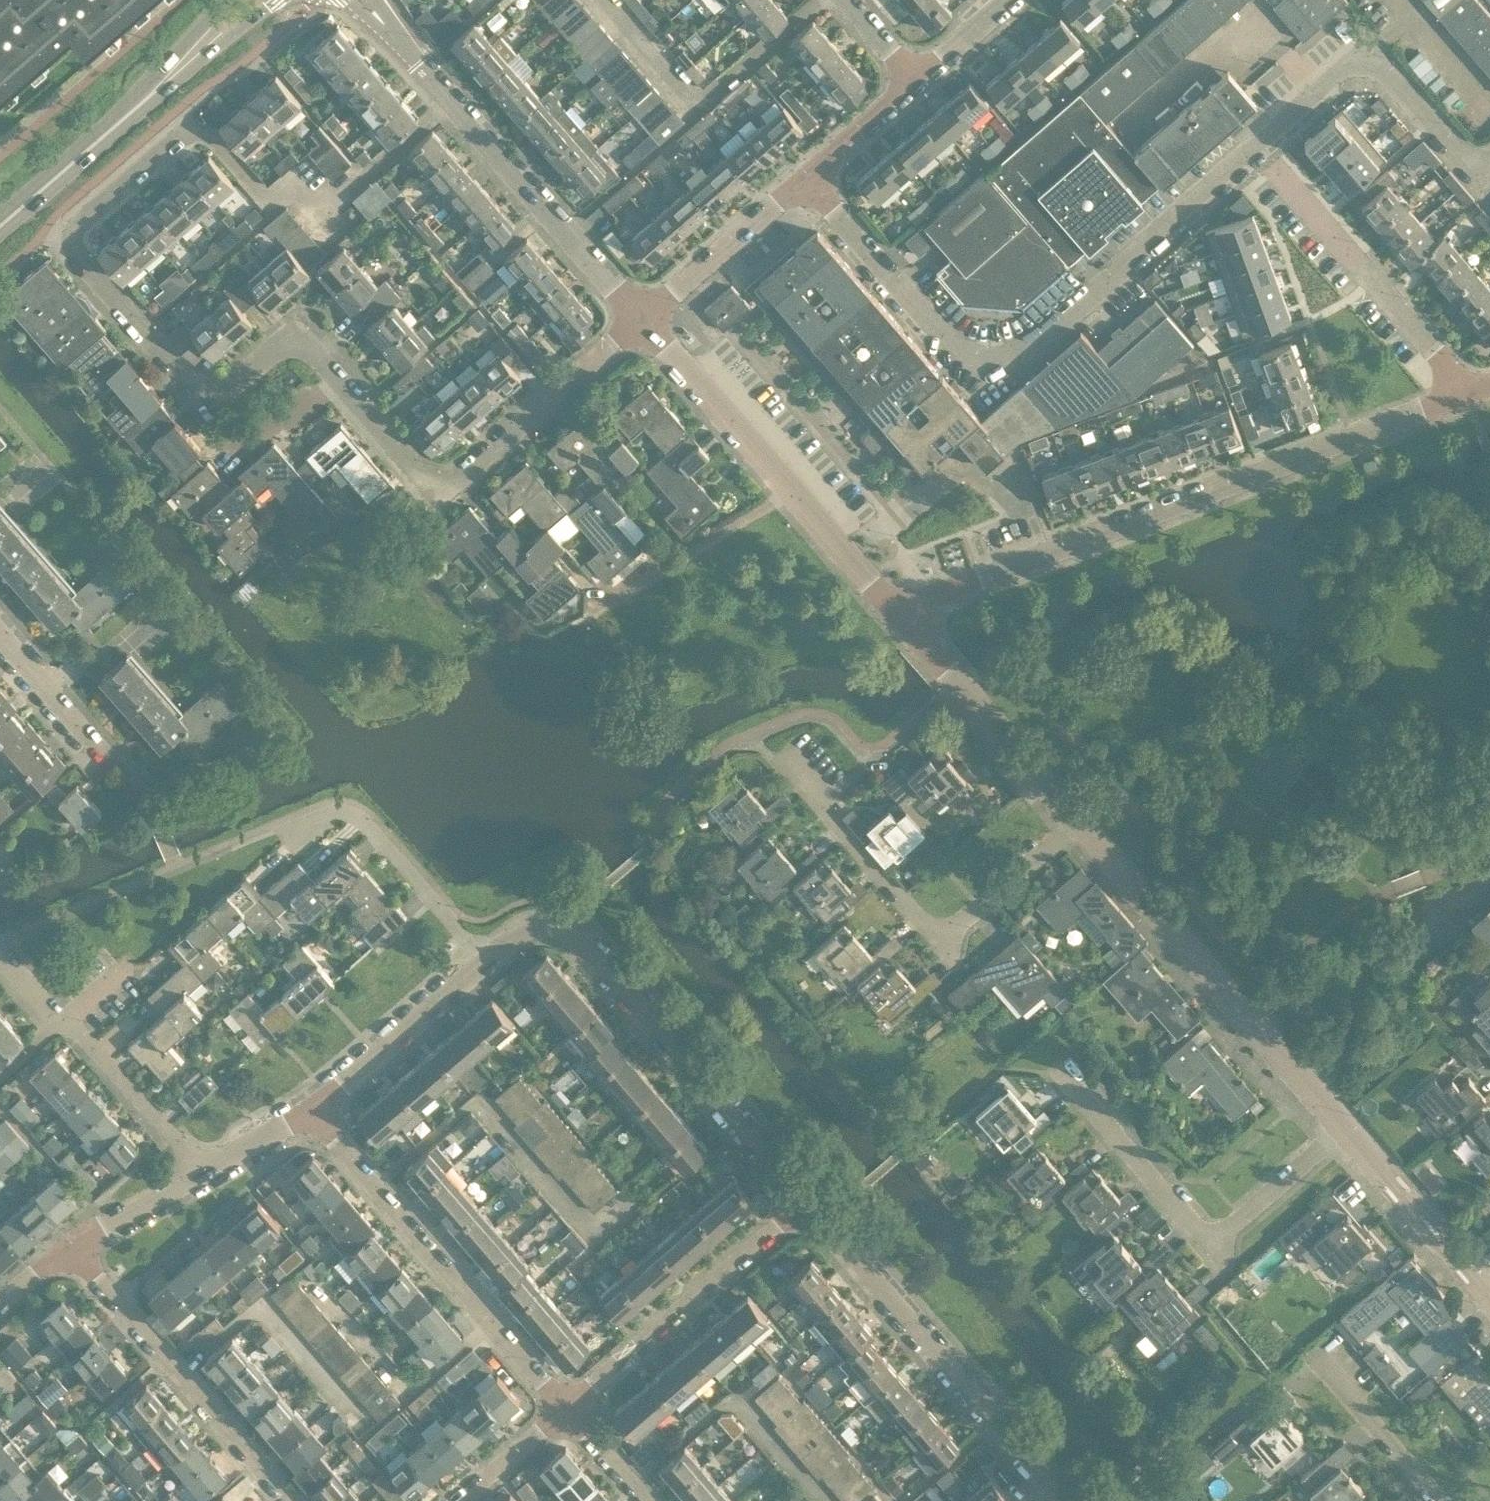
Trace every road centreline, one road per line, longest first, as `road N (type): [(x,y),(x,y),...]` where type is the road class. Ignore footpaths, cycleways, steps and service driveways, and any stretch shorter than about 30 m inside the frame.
road 1 (residential): [(642,319),(464,476),(441,482),(417,474),(298,335),(211,408),(64,237),(200,123)]
road 2 (residential): [(801,178),(967,362),(990,368),(1018,357),(1364,48),(1481,182),(1489,174)]
road 3 (residential): [(804,1202),(579,938),(553,924),(516,930),(312,1114)]
road 4 (residential): [(895,611),(1467,396)]
road 5 (tertiary): [(642,319),(363,0)]
road 6 (tertiary): [(1346,1129),(1077,821)]
road 7 (residential): [(1077,821),(945,941),(798,771)]
road 8 (residential): [(1346,1129),(1213,1241),(1190,1229),(1065,1069)]
road 9 (residential): [(567,1413),(312,1114)]
road 10 (residential): [(1060,1500),(804,1202)]
road 11 (tertiary): [(895,611),(642,319)]
road 12 (residential): [(288,1500),(71,1248)]
road 13 (residential): [(567,1413),(804,1202)]
road 14 (residential): [(204,1173),(0,959)]
road 15 (tertiary): [(1077,821),(895,611)]
road 16 (tertiary): [(1489,1294),(1346,1129)]
road 17 (residential): [(642,319),(801,178)]
road 18 (residential): [(1445,1500),(1317,1360)]
road 19 (tertiary): [(130,114),(277,0)]
road 20 (residential): [(1467,396),(1351,257)]
road 21 (tertiary): [(0,225),(130,114)]
road 22 (residential): [(71,1248),(204,1173)]
road 23 (residential): [(801,178),(914,78)]
road 24 (tertiary): [(228,0),(130,114)]
road 25 (residential): [(461,1500),(567,1413)]
road 26 (residential): [(0,641),(89,743)]
road 27 (residential): [(312,1114),(204,1173)]

